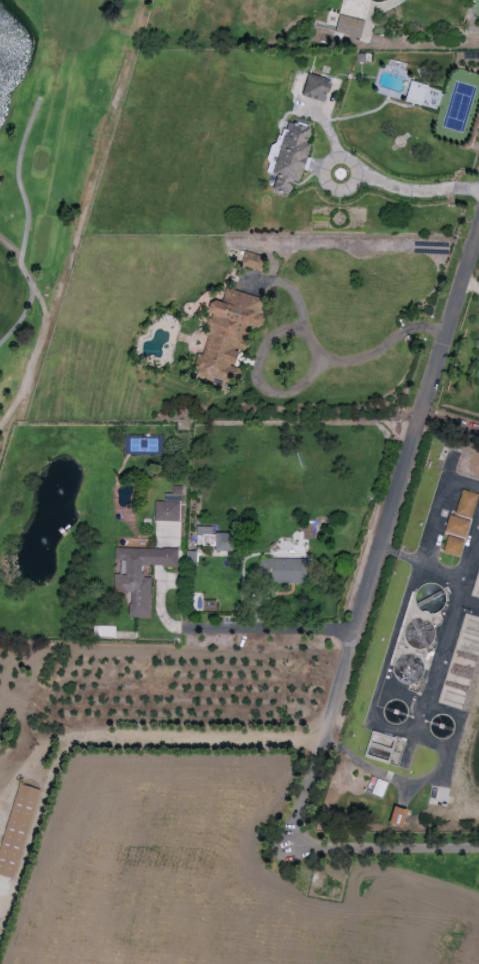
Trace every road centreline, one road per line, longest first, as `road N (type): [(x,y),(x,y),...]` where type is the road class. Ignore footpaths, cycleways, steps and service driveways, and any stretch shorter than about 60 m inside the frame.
road 1 (residential): [(292,847),(478,234)]

